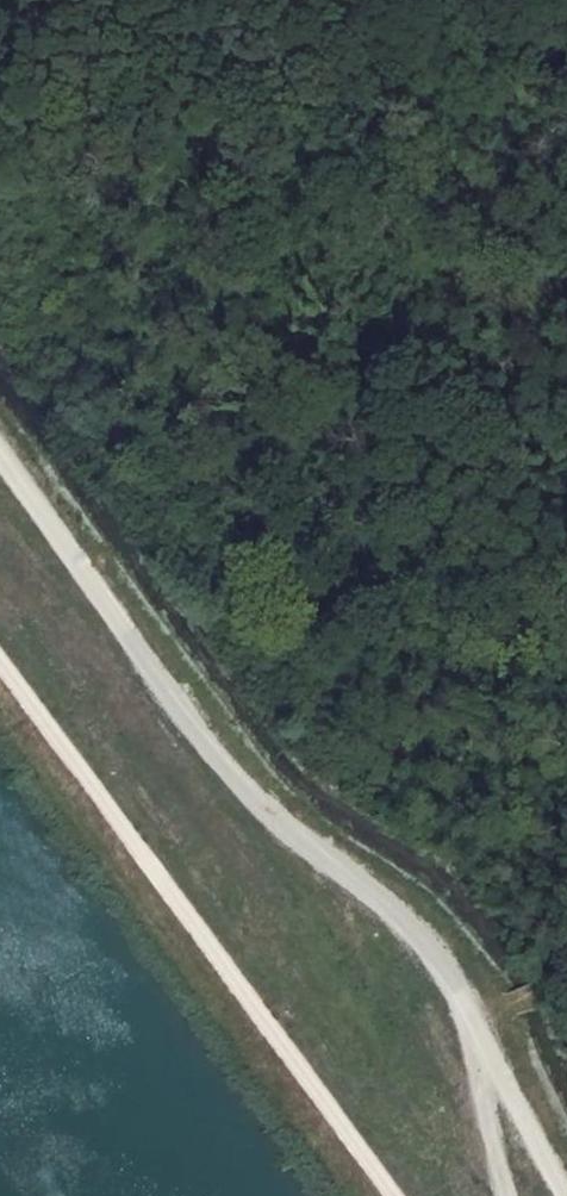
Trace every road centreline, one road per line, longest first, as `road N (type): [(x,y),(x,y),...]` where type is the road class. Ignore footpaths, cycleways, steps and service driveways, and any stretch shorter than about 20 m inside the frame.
road 1 (track): [(0,465),(226,773),(415,937),(566,1194)]
road 2 (track): [(488,1050),(482,1094),(506,1195)]

